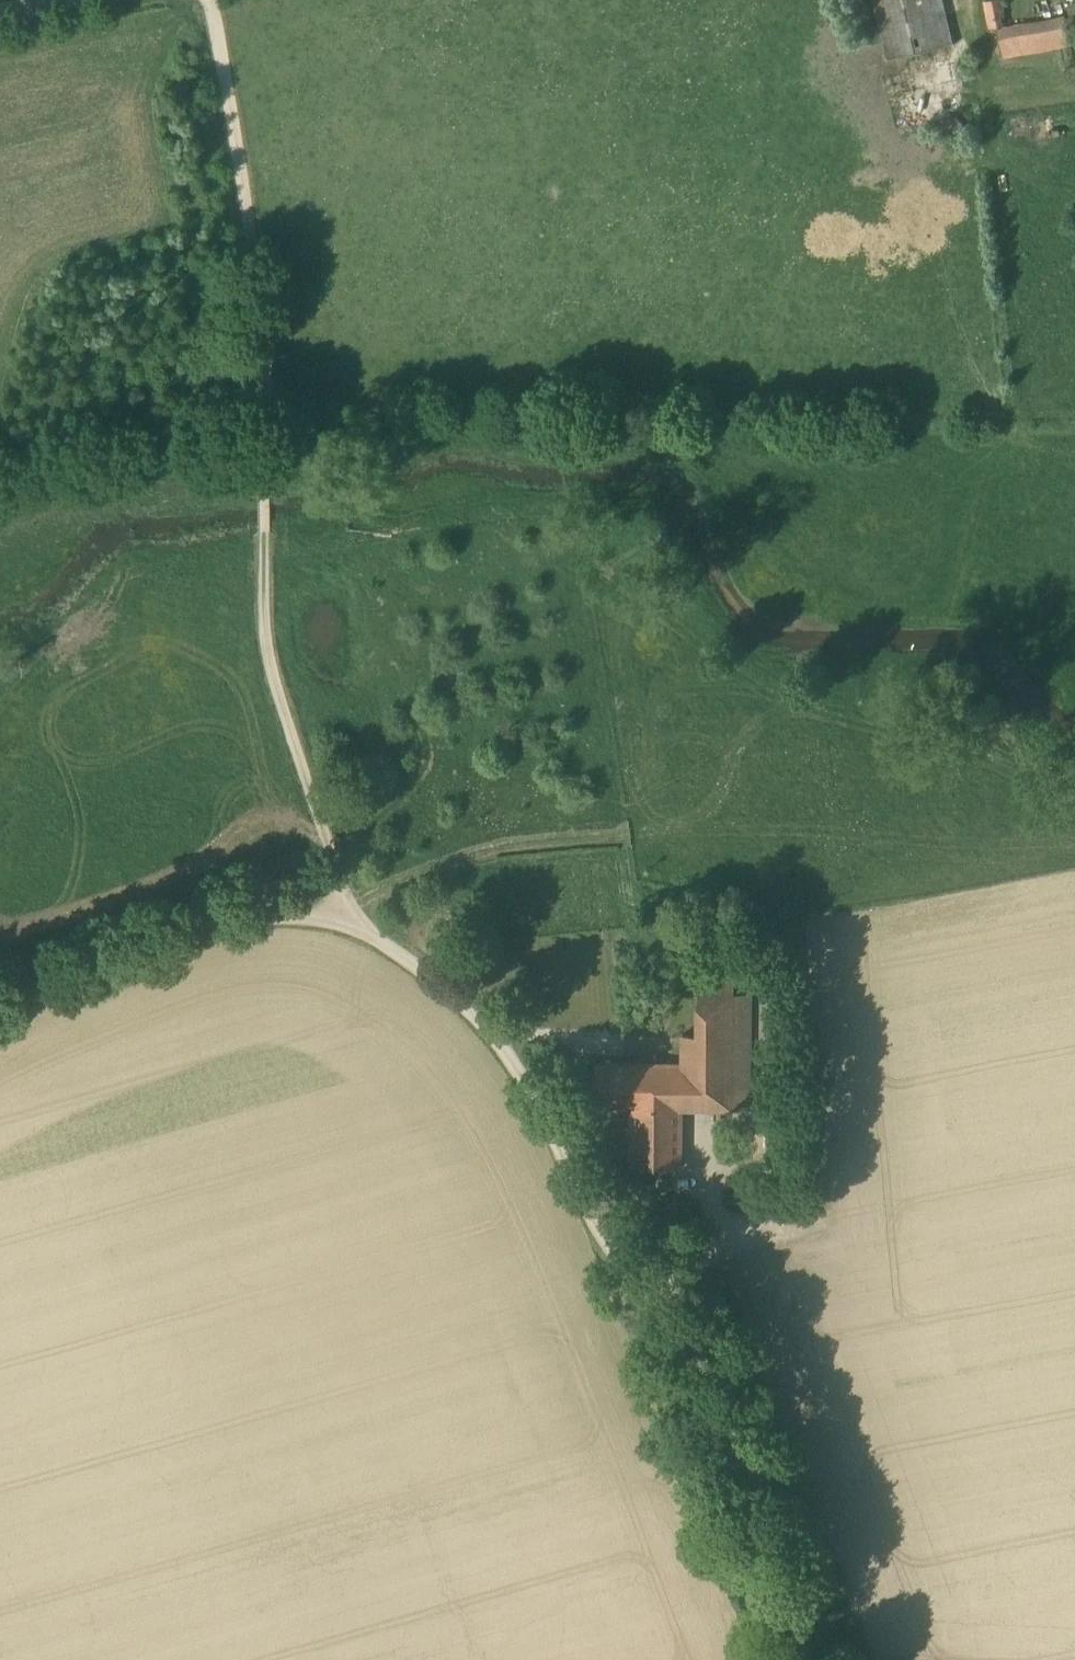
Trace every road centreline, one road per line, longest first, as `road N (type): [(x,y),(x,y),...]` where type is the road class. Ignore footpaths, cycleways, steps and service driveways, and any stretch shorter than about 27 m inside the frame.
road 1 (track): [(206,0),(264,332),(267,655),(362,926)]
road 2 (track): [(820,1659),(682,1316),(616,1261),(501,1049),(426,966),(362,926)]
road 3 (track): [(362,926),(278,917),(108,959),(0,1017)]

